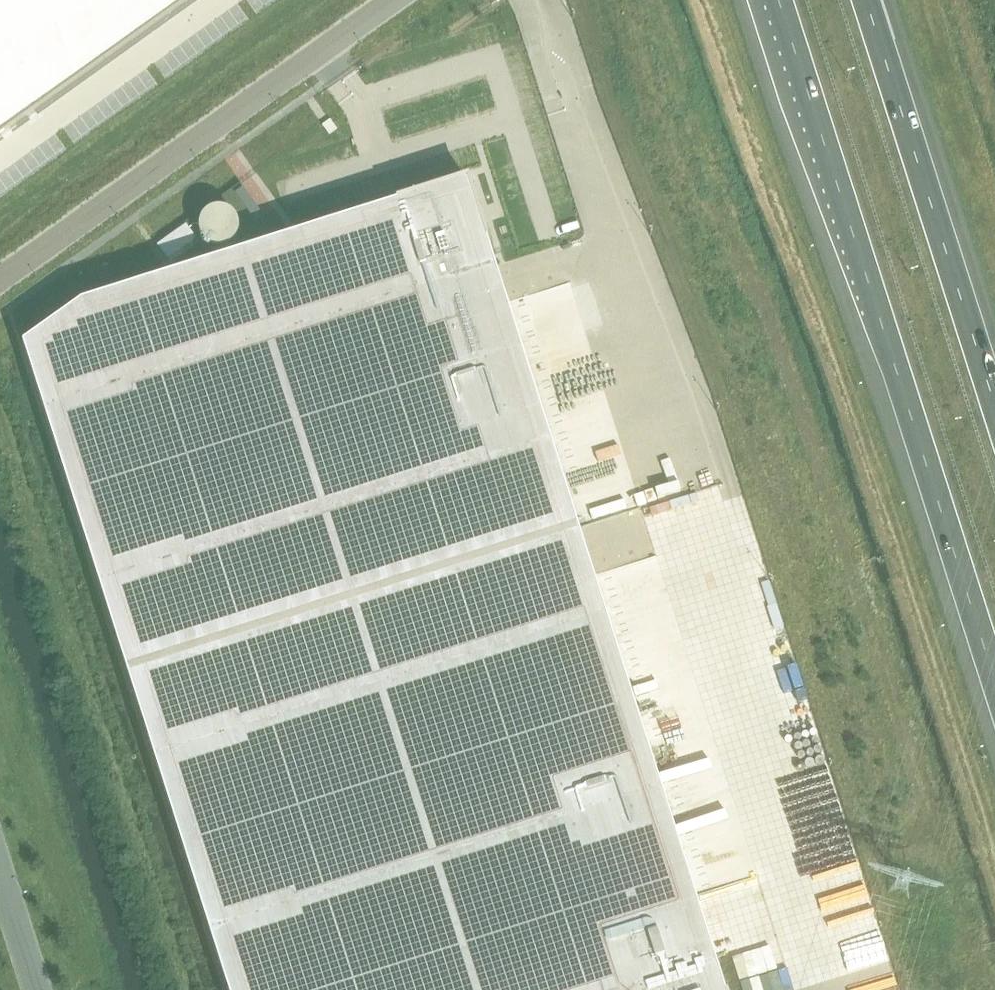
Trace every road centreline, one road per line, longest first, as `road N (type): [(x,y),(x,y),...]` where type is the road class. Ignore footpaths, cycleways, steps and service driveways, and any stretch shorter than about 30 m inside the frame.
road 1 (motorway): [(779,0),(994,681)]
road 2 (motorway): [(994,401),(868,0)]
road 3 (unclassified): [(0,870),(38,989)]

